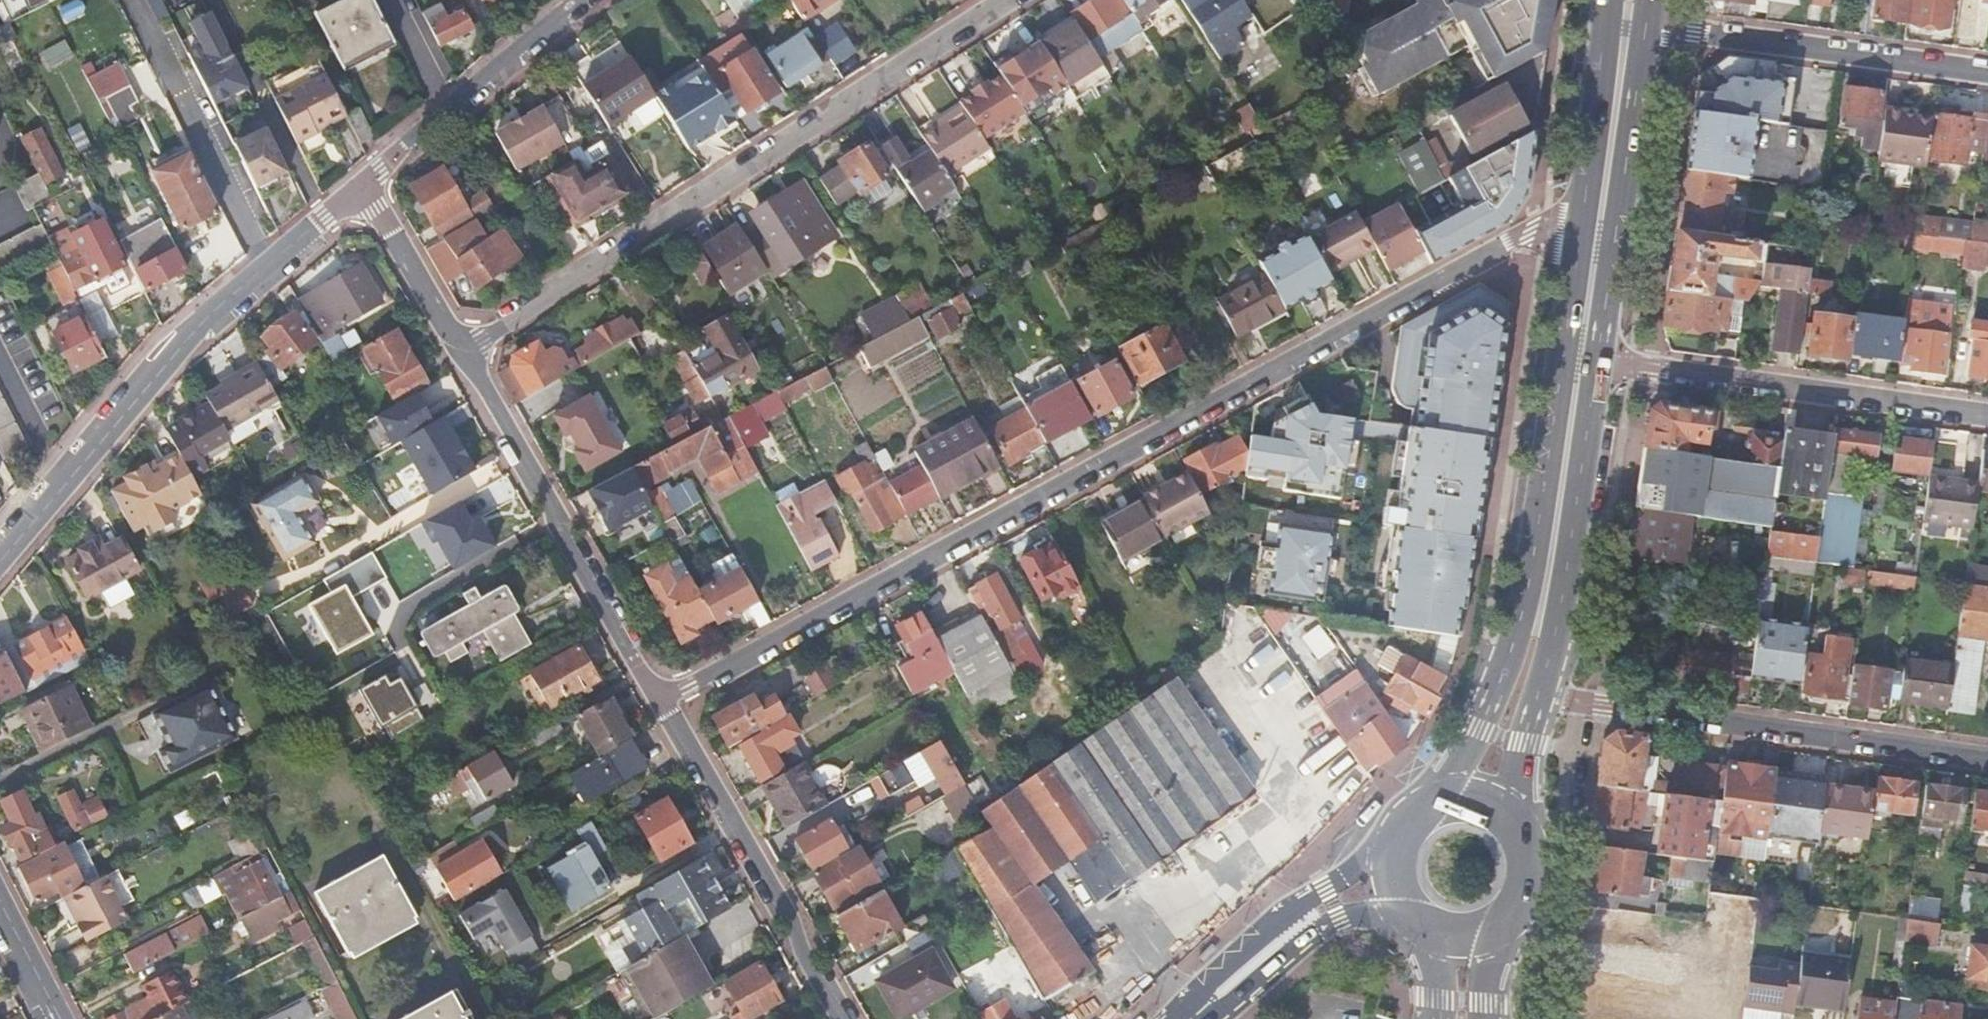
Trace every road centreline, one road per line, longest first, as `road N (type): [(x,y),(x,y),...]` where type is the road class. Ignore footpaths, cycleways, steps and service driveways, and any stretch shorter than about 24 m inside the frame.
road 1 (residential): [(1584,204),(656,702)]
road 2 (residential): [(464,352),(1021,0)]
road 3 (primary): [(1572,261),(1521,611),(1494,707),(1446,791)]
road 4 (residential): [(324,213),(137,388),(0,554)]
road 5 (residential): [(1987,762),(1536,701)]
road 6 (residential): [(656,702),(464,352)]
road 7 (residential): [(1598,361),(1987,412)]
road 8 (residential): [(842,1018),(656,702)]
road 9 (residential): [(1629,25),(1987,73)]
road 10 (primary): [(1536,701),(1562,613),(1598,361)]
road 11 (primary): [(1598,361),(1630,98),(1629,25)]
road 12 (residential): [(363,182),(578,0)]
road 13 (tertiary): [(1393,832),(1213,1001)]
road 14 (residential): [(217,0),(324,213)]
road 15 (tertiary): [(1213,1001),(1309,929),(1345,915),(1404,917)]
road 16 (residential): [(464,352),(363,182)]
road 17 (primary): [(1629,25),(1584,204)]
road 18 (primary): [(1529,826),(1522,782),(1536,701)]

